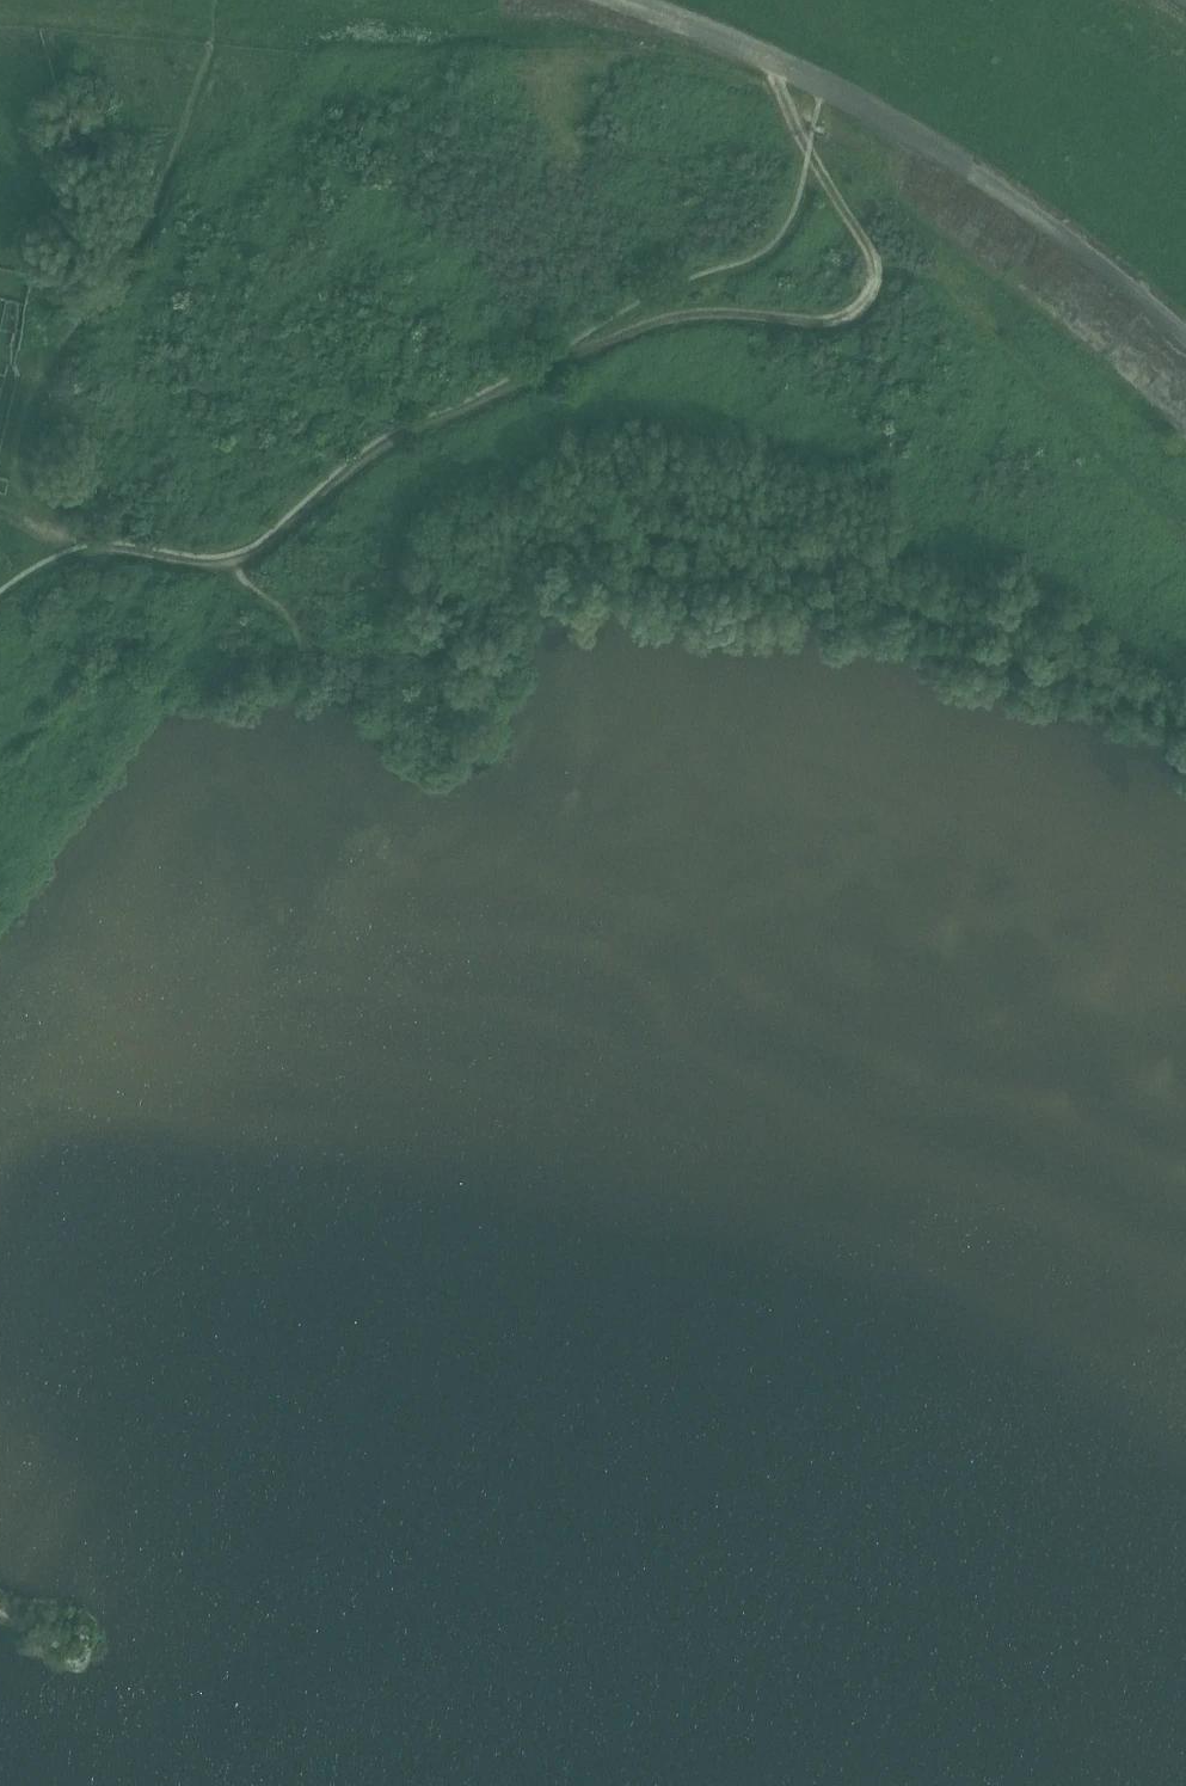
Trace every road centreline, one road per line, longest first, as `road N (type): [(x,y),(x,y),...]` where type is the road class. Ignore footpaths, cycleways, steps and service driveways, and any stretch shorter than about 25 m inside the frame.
road 1 (track): [(776,64),(799,133),(870,252),(874,275),(862,312),(847,322),(686,317),(539,367)]

